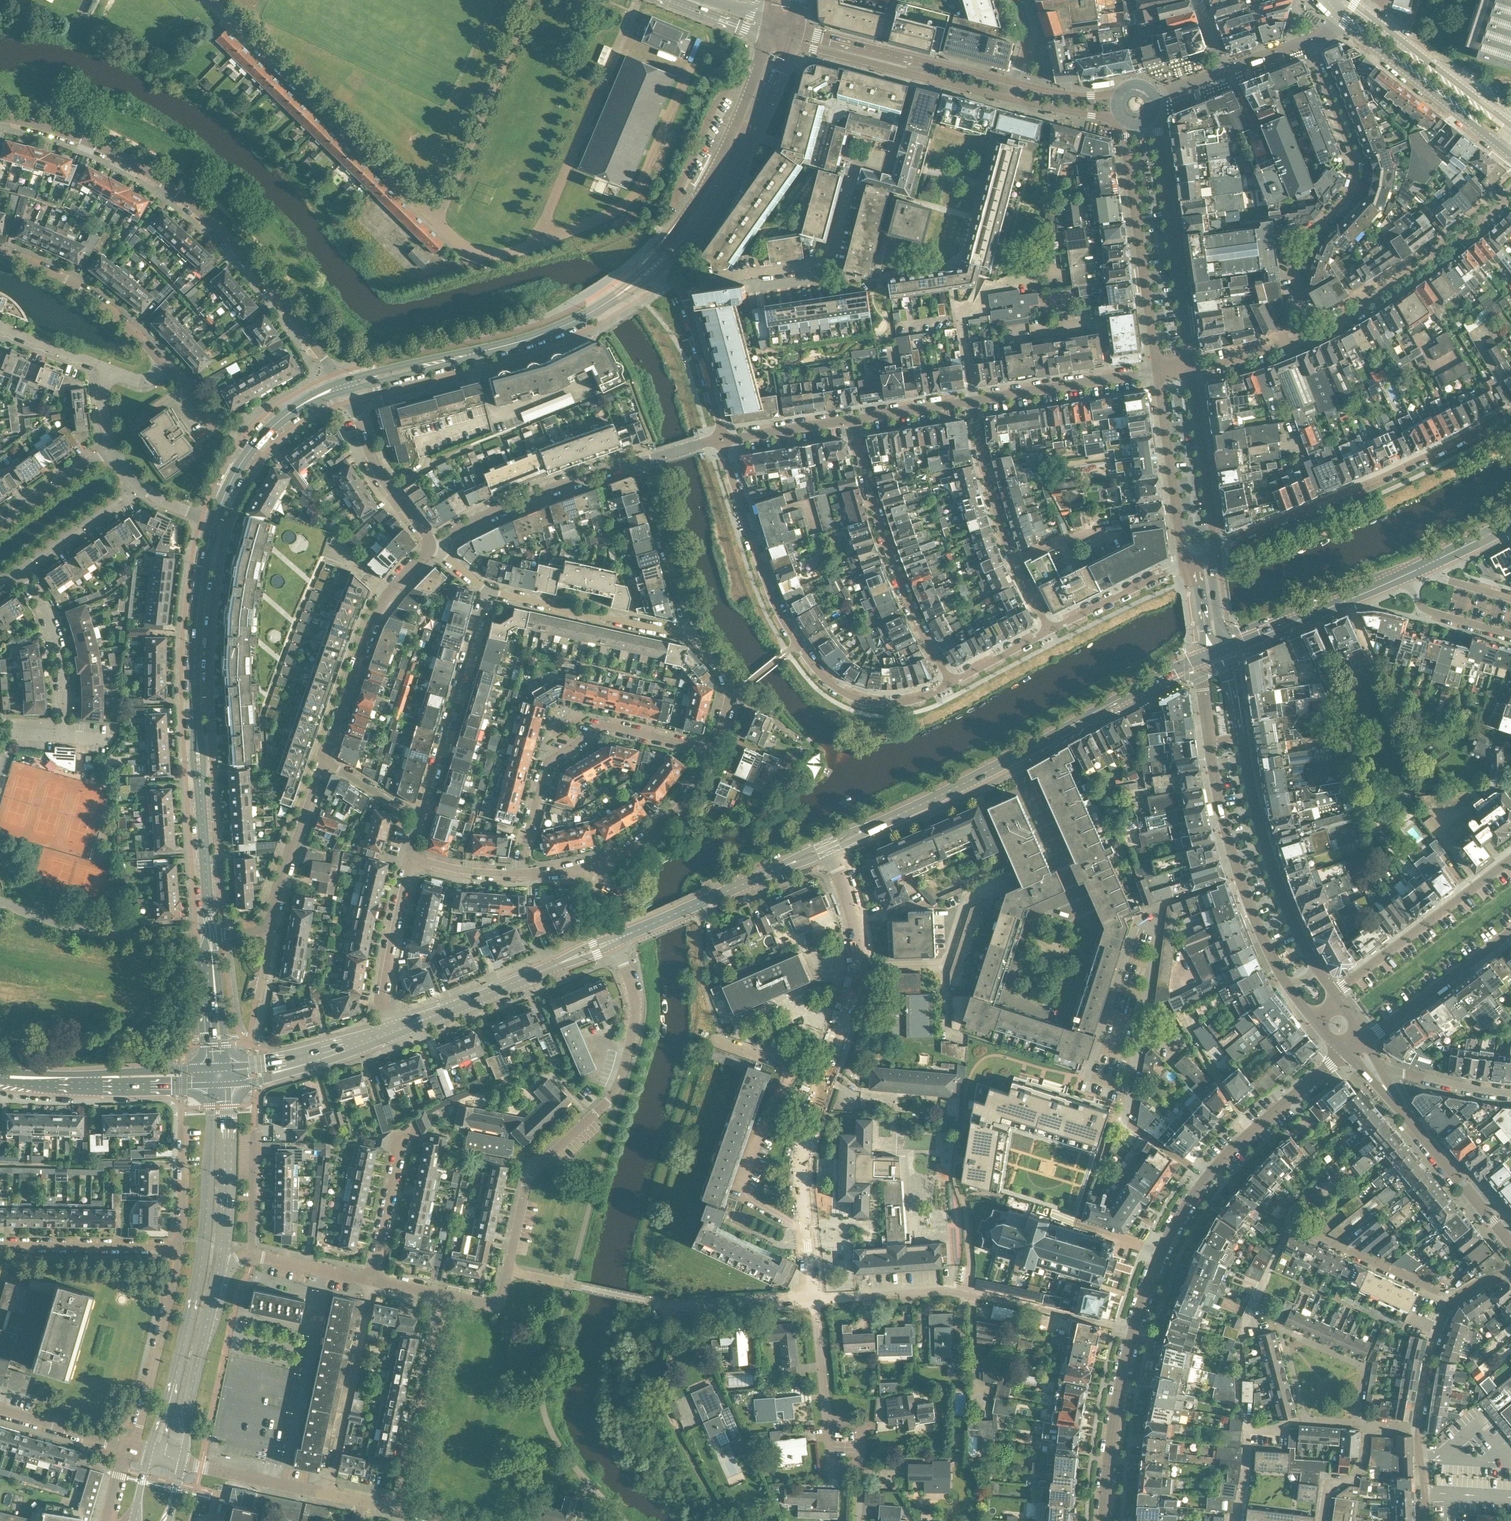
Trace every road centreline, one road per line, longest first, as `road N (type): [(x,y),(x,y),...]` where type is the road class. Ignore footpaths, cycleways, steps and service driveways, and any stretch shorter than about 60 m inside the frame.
road 1 (residential): [(343,387),(245,256),(164,182),(70,132),(0,117)]
road 2 (secondary): [(829,847),(1206,658)]
road 3 (secondary): [(210,935),(194,681),(214,523)]
road 4 (residential): [(951,681),(888,699),(865,698),(825,675),(774,599),(723,440)]
road 5 (tertiary): [(1206,658),(1211,757),(1240,877),(1275,962),(1317,1025)]
road 6 (secondary): [(211,1079),(201,1252),(153,1454)]
road 7 (residential): [(507,1270),(528,1180),(606,1103),(636,1036),(632,987),(613,941)]
road 8 (tertiary): [(1334,993),(1299,934),(1268,856),(1224,651)]
road 9 (residential): [(815,1298),(939,1291),(1136,1328)]
road 10 (residential): [(1510,412),(1218,552)]
road 11 (residential): [(1313,327),(1295,261),(1354,180),(1308,41)]
road 12 (residential): [(1208,1178),(1123,1122),(1157,926)]
road 13 (residential): [(714,751),(607,727),(549,761),(518,876)]
road 14 (secondary): [(343,387),(530,339),(616,296)]
road 15 (residential): [(951,681),(879,525),(853,420)]
road 16 (residential): [(1192,367),(1155,109)]
road 17 (residential): [(1127,121),(1158,373)]
road 18 (residential): [(824,1085),(860,953),(829,847)]
road 19 (residential): [(1047,632),(1007,550),(974,401)]
road 20 (residential): [(324,761),(373,625),(430,545)]
road 21 (residential): [(1313,327),(1416,270),(1510,189)]
road 22 (residential): [(491,590),(422,821)]
road 23 (secondary): [(392,1032),(613,941)]
road 24 (residential): [(660,1302),(661,1396),(695,1472),(730,1520)]
road 25 (secondary): [(613,941),(829,847)]
road 26 (residential): [(1016,83),(793,30)]
road 27 (residential): [(682,290),(828,262),(849,185)]
road 28 (residential): [(791,42),(1012,99)]
road 29 (residential): [(430,545),(540,493),(641,461)]
road 30 (residential): [(1510,859),(1334,993)]
road 31 (residential): [(399,1510),(445,1296)]
road 32 (residential): [(373,1281),(328,1494)]
road 33 (residential): [(815,1298),(802,1159),(824,1085)]
road 34 (residential): [(1357,1423),(1364,1367),(1301,1339),(1287,1353),(1305,1420)]
road 35 (secondary): [(737,125),(690,215),(616,296)]
road 36 (tertiary): [(211,1079),(0,1077)]
road 37 (residential): [(491,590),(527,605),(695,636)]
road 38 (residential): [(177,1246),(126,1447)]
road 39 (tertiary): [(1338,17),(1499,145)]
road 40 (residential): [(166,369),(99,303),(0,256)]
road 41 (tertiary): [(1510,125),(1350,0)]
road 42 (secondary): [(1224,651),(1406,575)]
road 43 (secondary): [(182,1462),(219,1270)]
road 44 (secondary): [(214,523),(263,436),(301,405),(343,387)]
road 45 (residential): [(1108,1520),(1117,1416),(1136,1328)]
road 46 (secondary): [(219,1270),(227,1077)]
road 47 (residential): [(1158,373),(1185,563)]
road 48 (residential): [(1218,552),(1192,367)]
road 49 (tertiary): [(1510,1244),(1393,1099)]
road 50 (residential): [(974,401),(1158,373)]
road 51 (residential): [(1208,1178),(1344,1054)]
road 52 (residential): [(695,636),(641,461)]
road 53 (residential): [(585,869),(670,823),(703,785),(714,751)]
road 54 (residential): [(343,387),(376,468),(430,545)]
road 55 (residential): [(1365,1040),(1510,932)]
road 56 (residential): [(64,737),(64,677),(52,624),(21,569)]
road 57 (residential): [(1452,1300),(1292,1224)]
road 58 (residential): [(0,1247),(177,1246)]
road 59 (residential): [(268,928),(324,761)]
road 60 (residential): [(392,1032),(384,983),(410,864)]
road 61 (secondary): [(227,1077),(392,1032)]
road 62 (residential): [(1136,1328),(1162,1256),(1208,1178)]
road 63 (secondary): [(662,267),(706,214),(753,132)]
road 64 (residential): [(373,1281),(404,1140),(415,1134)]
road 65 (residential): [(682,290),(723,440)]
road 66 (residential): [(660,1302),(815,1298)]
road 67 (residential): [(1185,563),(1047,632)]
road 68 (residential): [(328,1494),(182,1462)]
road 69 (residential): [(21,569),(141,486)]
road 70 (secondary): [(210,935),(211,1079)]
road 71 (secondary): [(227,1077),(210,935)]
road 72 (residential): [(645,1300),(507,1270)]
road 73 (residential): [(110,449),(0,526)]
road 74 (residential): [(1452,1300),(1432,1345),(1419,1427)]
road 75 (residential): [(828,1429),(815,1298)]
road 76 (residential): [(723,440),(853,420)]
road 77 (residential): [(126,1447),(0,1410)]
road 78 (residential): [(1406,575),(1425,610),(1510,635)]
road 79 (residential): [(1192,367),(1313,327)]
road 80 (residential): [(714,751),(730,691),(695,636)]
road 81 (residential): [(373,1281),(251,1256)]
road 82 (residential): [(853,420),(974,401)]
road 83 (residential): [(1510,1095),(1389,1082)]
road 84 (residential): [(251,1256),(255,1136)]

